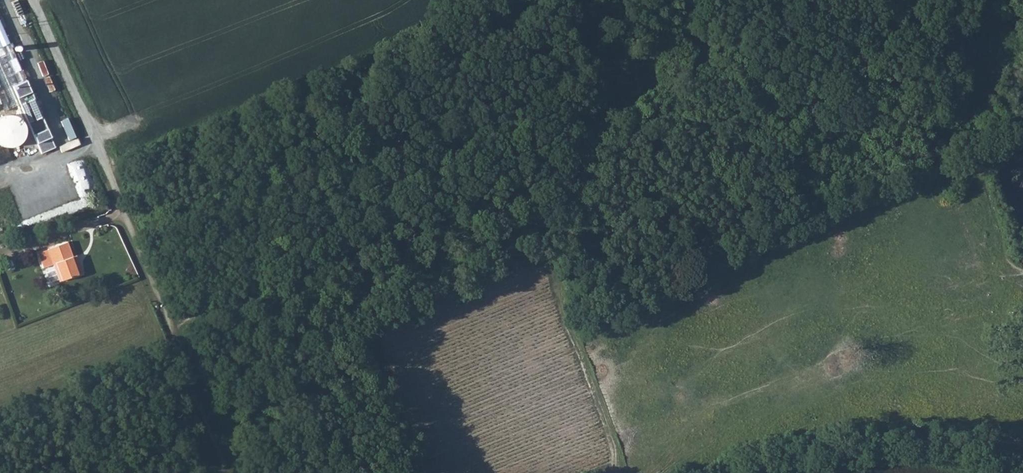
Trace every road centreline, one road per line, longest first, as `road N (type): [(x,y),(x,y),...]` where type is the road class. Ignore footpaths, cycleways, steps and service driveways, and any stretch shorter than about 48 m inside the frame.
road 1 (residential): [(169,313),(31,0)]
road 2 (track): [(1022,449),(885,441),(757,472)]

